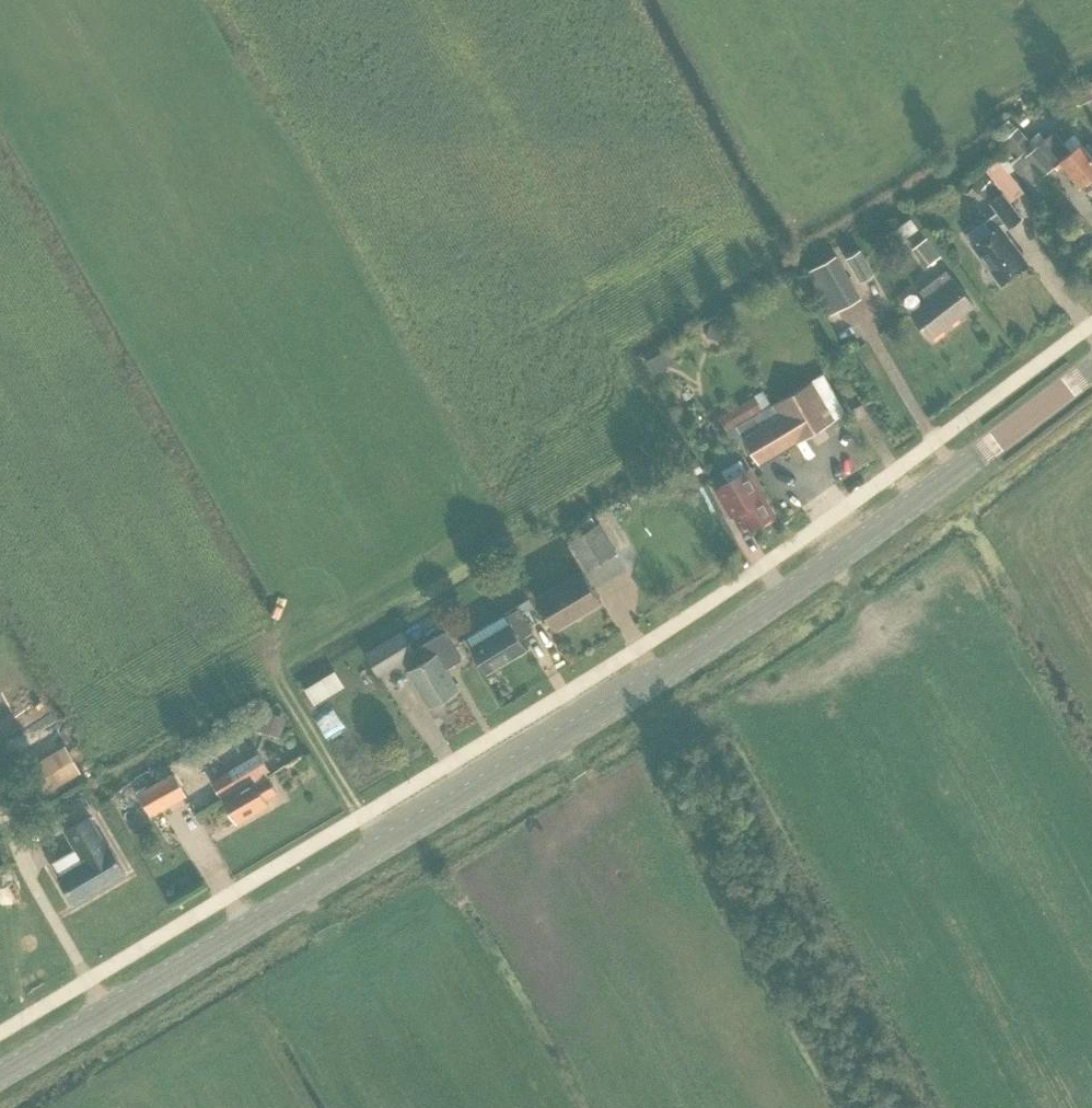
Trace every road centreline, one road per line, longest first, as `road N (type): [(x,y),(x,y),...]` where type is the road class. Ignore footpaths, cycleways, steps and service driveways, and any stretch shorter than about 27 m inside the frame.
road 1 (secondary): [(0,1079),(751,625),(1091,368)]

